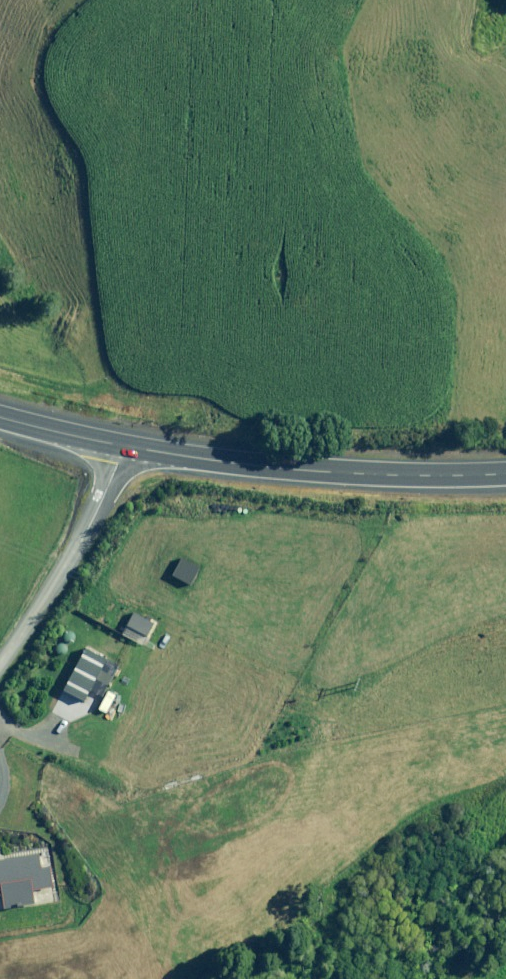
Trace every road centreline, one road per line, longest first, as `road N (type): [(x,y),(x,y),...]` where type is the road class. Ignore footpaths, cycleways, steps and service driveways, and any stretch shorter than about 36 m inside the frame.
road 1 (primary): [(122,447),(314,470),(505,474)]
road 2 (unclassified): [(0,669),(86,533),(122,447)]
road 3 (primary): [(0,409),(122,447)]

